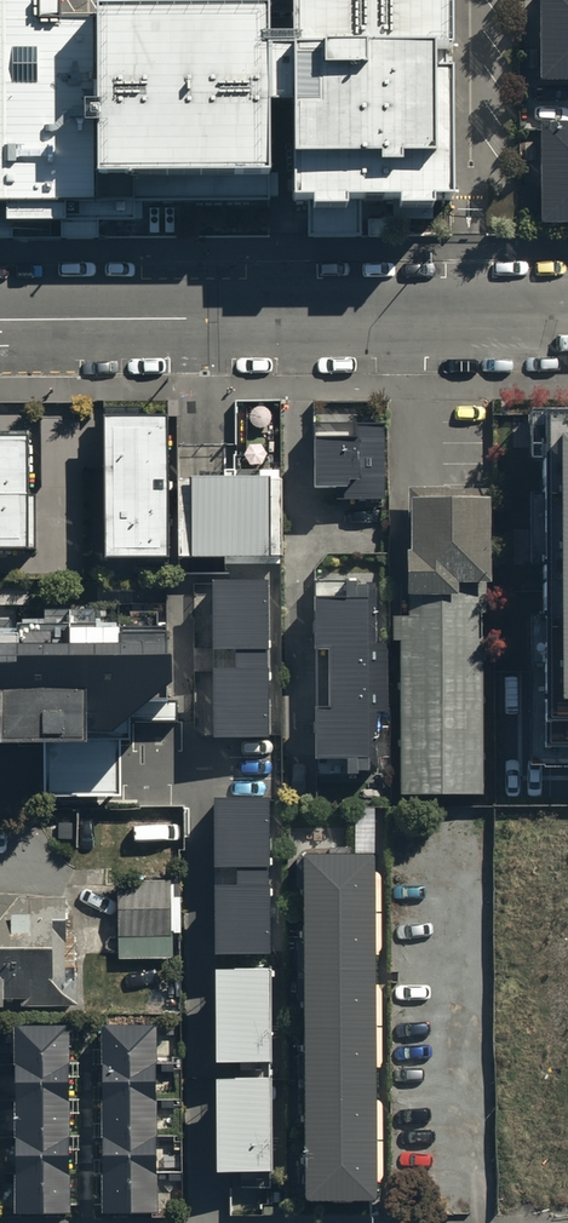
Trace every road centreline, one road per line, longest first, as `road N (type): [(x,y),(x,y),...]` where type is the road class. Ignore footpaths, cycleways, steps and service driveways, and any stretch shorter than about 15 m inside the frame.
road 1 (residential): [(567,318),(0,322)]

